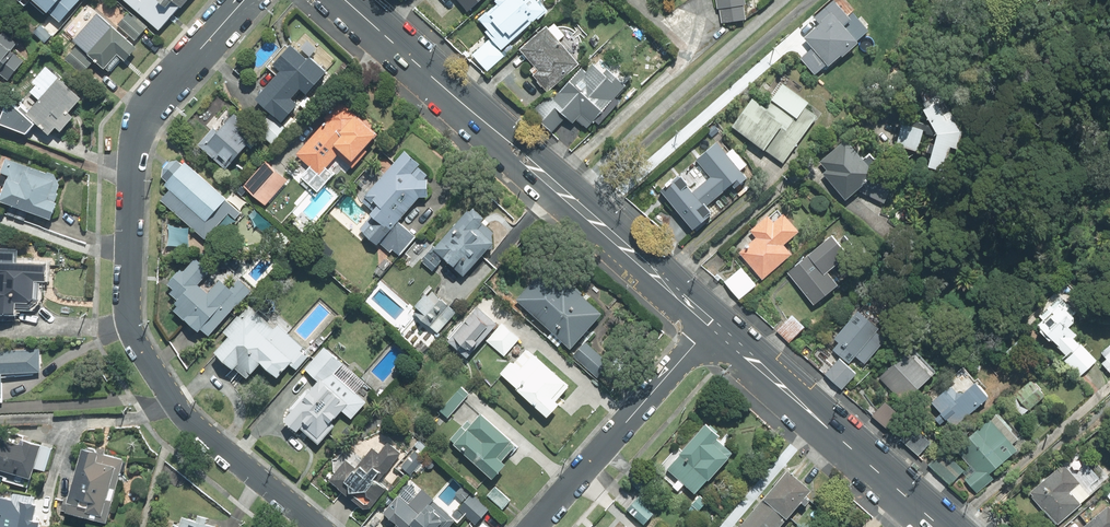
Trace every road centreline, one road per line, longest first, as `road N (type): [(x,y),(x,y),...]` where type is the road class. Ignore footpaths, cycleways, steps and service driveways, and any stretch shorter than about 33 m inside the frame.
road 1 (residential): [(246,0),(143,115),(135,147),(134,324),(182,409),(315,526)]
road 2 (tertiary): [(344,0),(713,325)]
road 3 (tertiary): [(713,325),(942,526)]
road 4 (residential): [(535,526),(713,325)]

